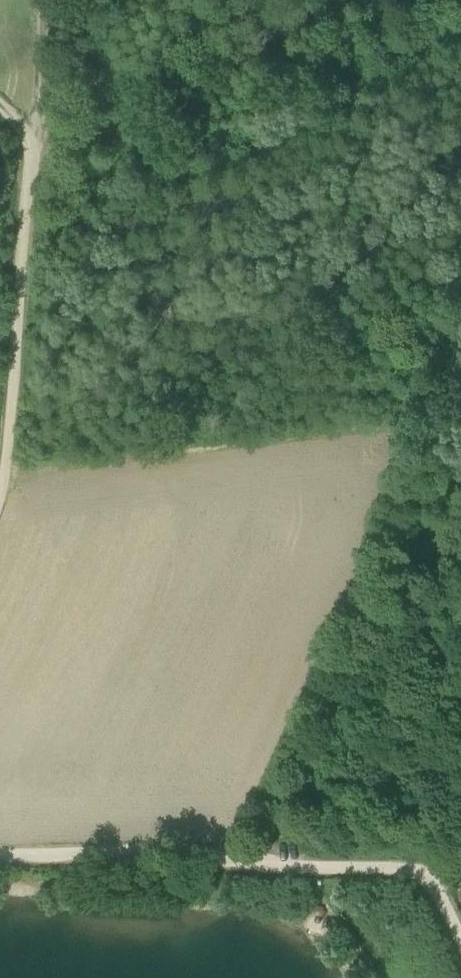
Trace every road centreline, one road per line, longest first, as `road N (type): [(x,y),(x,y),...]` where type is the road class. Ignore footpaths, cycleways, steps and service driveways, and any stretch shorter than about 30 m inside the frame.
road 1 (track): [(428,870),(0,856)]
road 2 (track): [(23,210),(376,0)]
road 3 (track): [(23,210),(15,460)]
road 4 (track): [(24,0),(23,210)]

